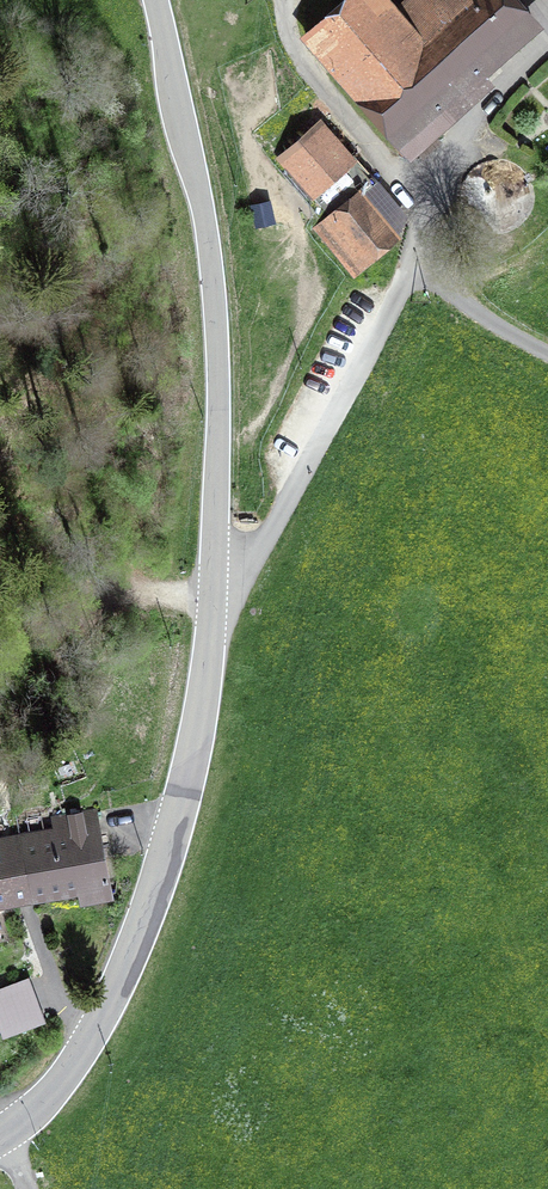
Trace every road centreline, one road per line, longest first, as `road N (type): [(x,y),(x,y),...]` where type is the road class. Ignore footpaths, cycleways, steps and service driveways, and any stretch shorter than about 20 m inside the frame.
road 1 (tertiary): [(6,1135),(59,1086),(112,1001),(163,872),(202,703),(214,597),(218,349),(208,231),(156,0)]
road 2 (track): [(214,597),(141,588),(97,594),(0,658)]
road 3 (track): [(418,267),(547,354)]

